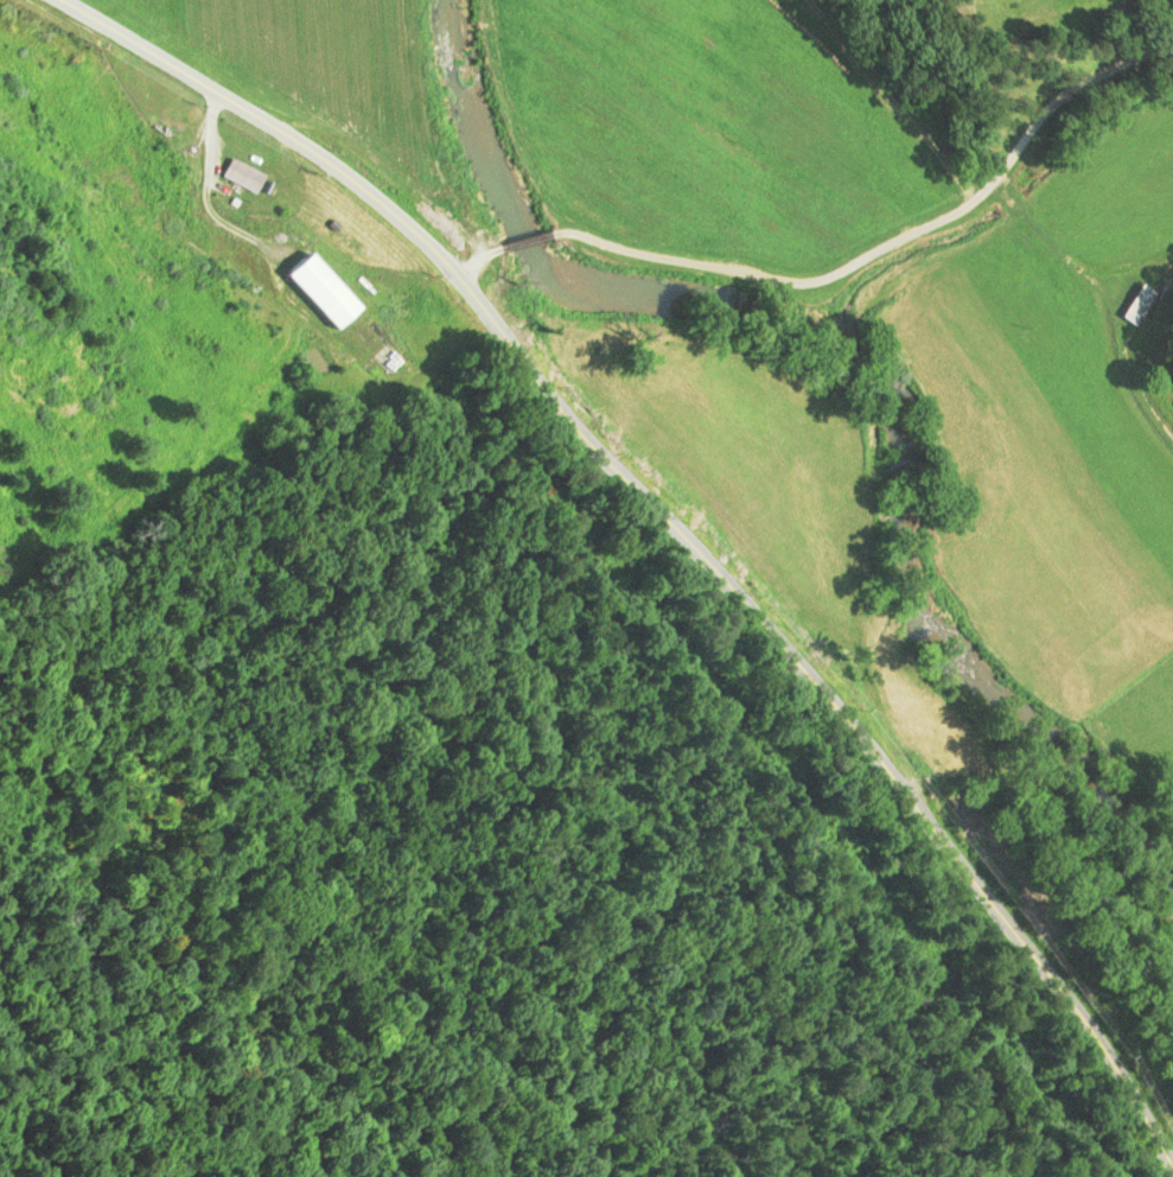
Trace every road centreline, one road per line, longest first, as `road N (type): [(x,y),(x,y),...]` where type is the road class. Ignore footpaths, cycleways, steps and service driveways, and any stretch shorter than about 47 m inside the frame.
road 1 (secondary): [(1172,1171),(1108,1049),(821,683),(651,507),(442,260),(351,179),(274,126),(59,0)]
road 2 (residential): [(549,224),(630,252),(803,285),(839,275),(986,195),(1051,107),(1172,43)]

